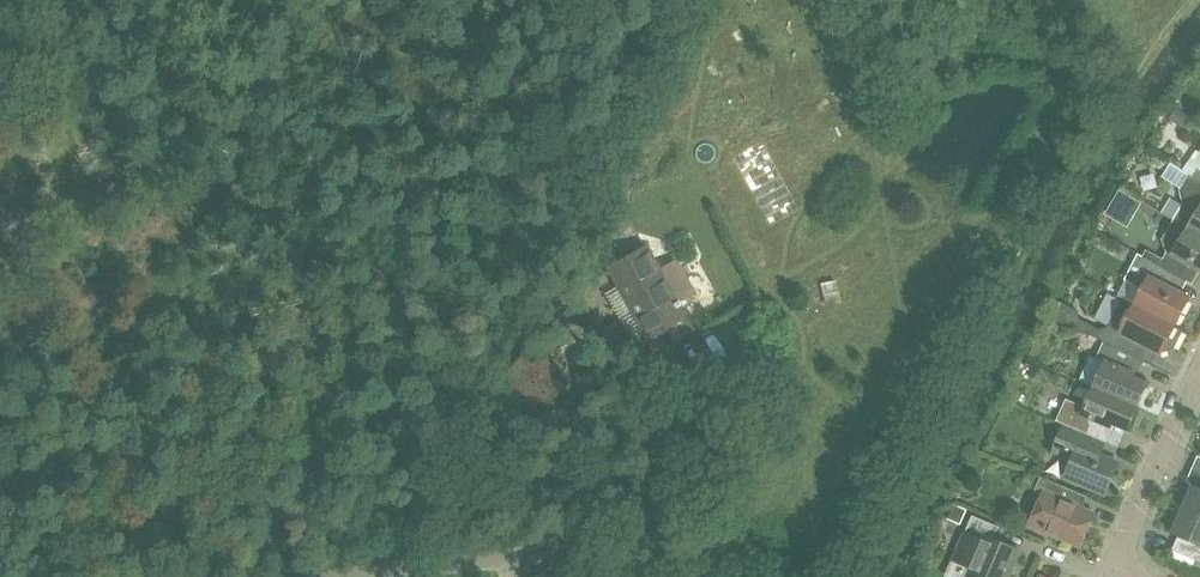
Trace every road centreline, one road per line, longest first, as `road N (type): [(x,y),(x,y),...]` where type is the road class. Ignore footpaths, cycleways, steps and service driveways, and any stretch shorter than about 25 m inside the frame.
road 1 (unclassified): [(657,576),(564,554),(351,576)]
road 2 (residential): [(1134,576),(1125,570),(1134,527),(1199,381)]

